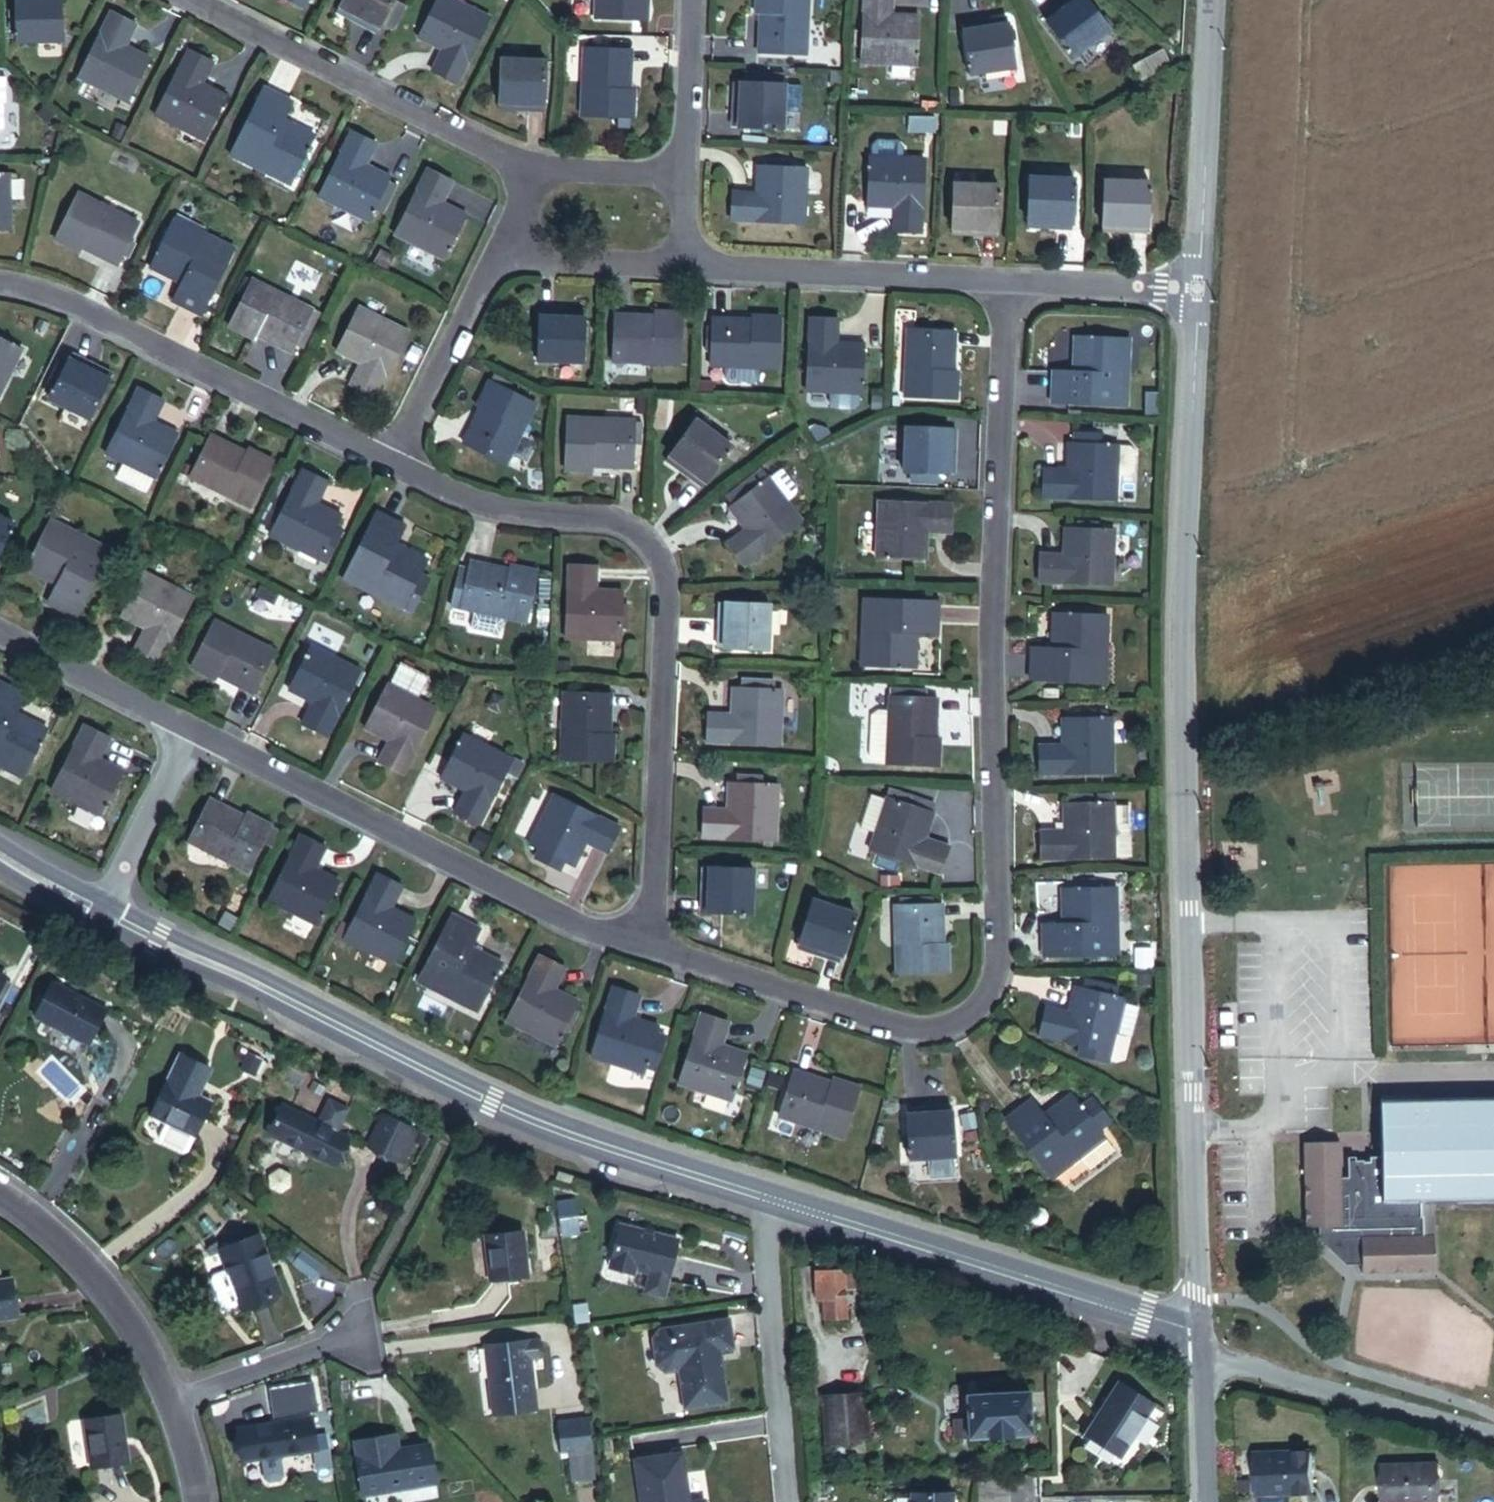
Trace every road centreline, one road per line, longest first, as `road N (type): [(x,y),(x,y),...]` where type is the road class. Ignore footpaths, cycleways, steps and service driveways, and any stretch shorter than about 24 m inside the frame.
road 1 (residential): [(1006,281),(992,667),(999,926),(975,1002),(952,1020),(909,1028),(877,1023),(643,947)]
road 2 (tertiary): [(1200,1335),(1175,762),(1192,288)]
road 3 (secondary): [(105,916),(491,1102),(769,1198)]
road 4 (residential): [(398,473),(514,519),(626,528),(649,540),(661,562),(654,895),(643,947)]
road 5 (residential): [(643,947),(412,850),(191,735)]
road 6 (secondary): [(769,1198),(1200,1335)]
road 7 (residential): [(0,283),(52,295),(398,473)]
road 8 (residential): [(187,0),(528,168)]
road 9 (residential): [(678,267),(1006,281)]
road 10 (residential): [(792,1501),(769,1198)]
road 11 (unclassified): [(1203,1357),(1493,1440)]
road 12 (tertiary): [(1192,288),(1204,0)]
road 13 (residential): [(166,1400),(150,1352),(63,1250),(0,1203)]
road 14 (residential): [(398,473),(497,255)]
road 15 (residential): [(191,735),(0,636)]
road 16 (residential): [(364,1331),(166,1400)]
road 17 (residential): [(191,735),(105,916)]
road 18 (residential): [(1006,281),(1192,288)]
road 19 (residential): [(497,255),(678,267)]
road 20 (residential): [(693,0),(678,175)]
road 21 (residential): [(528,168),(678,175)]
road 22 (secondary): [(1207,1501),(1203,1357)]
road 23 (secondary): [(0,856),(105,916)]

